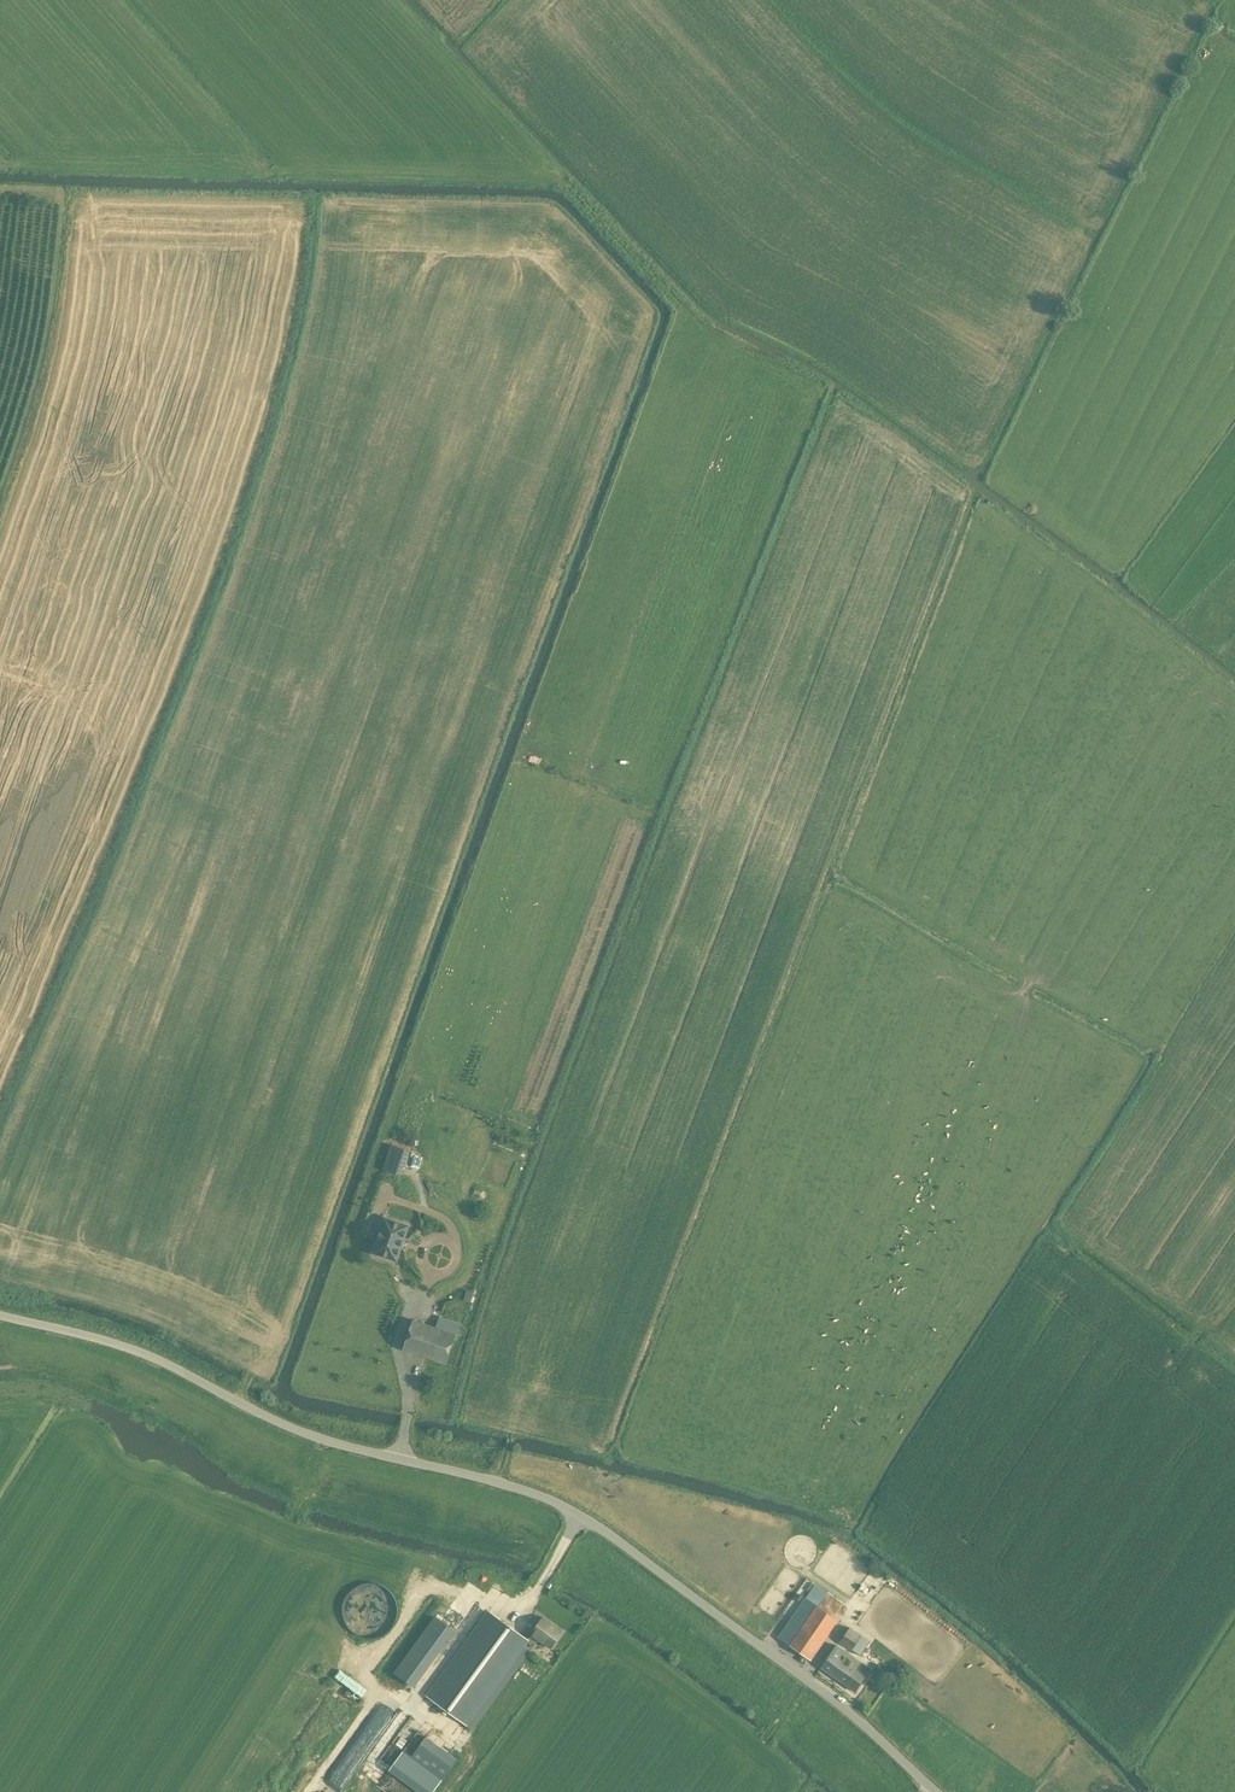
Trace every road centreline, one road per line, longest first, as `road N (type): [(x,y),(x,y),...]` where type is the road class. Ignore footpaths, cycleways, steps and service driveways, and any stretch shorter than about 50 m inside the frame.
road 1 (unclassified): [(931,1791),(814,1684),(578,1516),(482,1477),(312,1438),(124,1347),(0,1317)]

